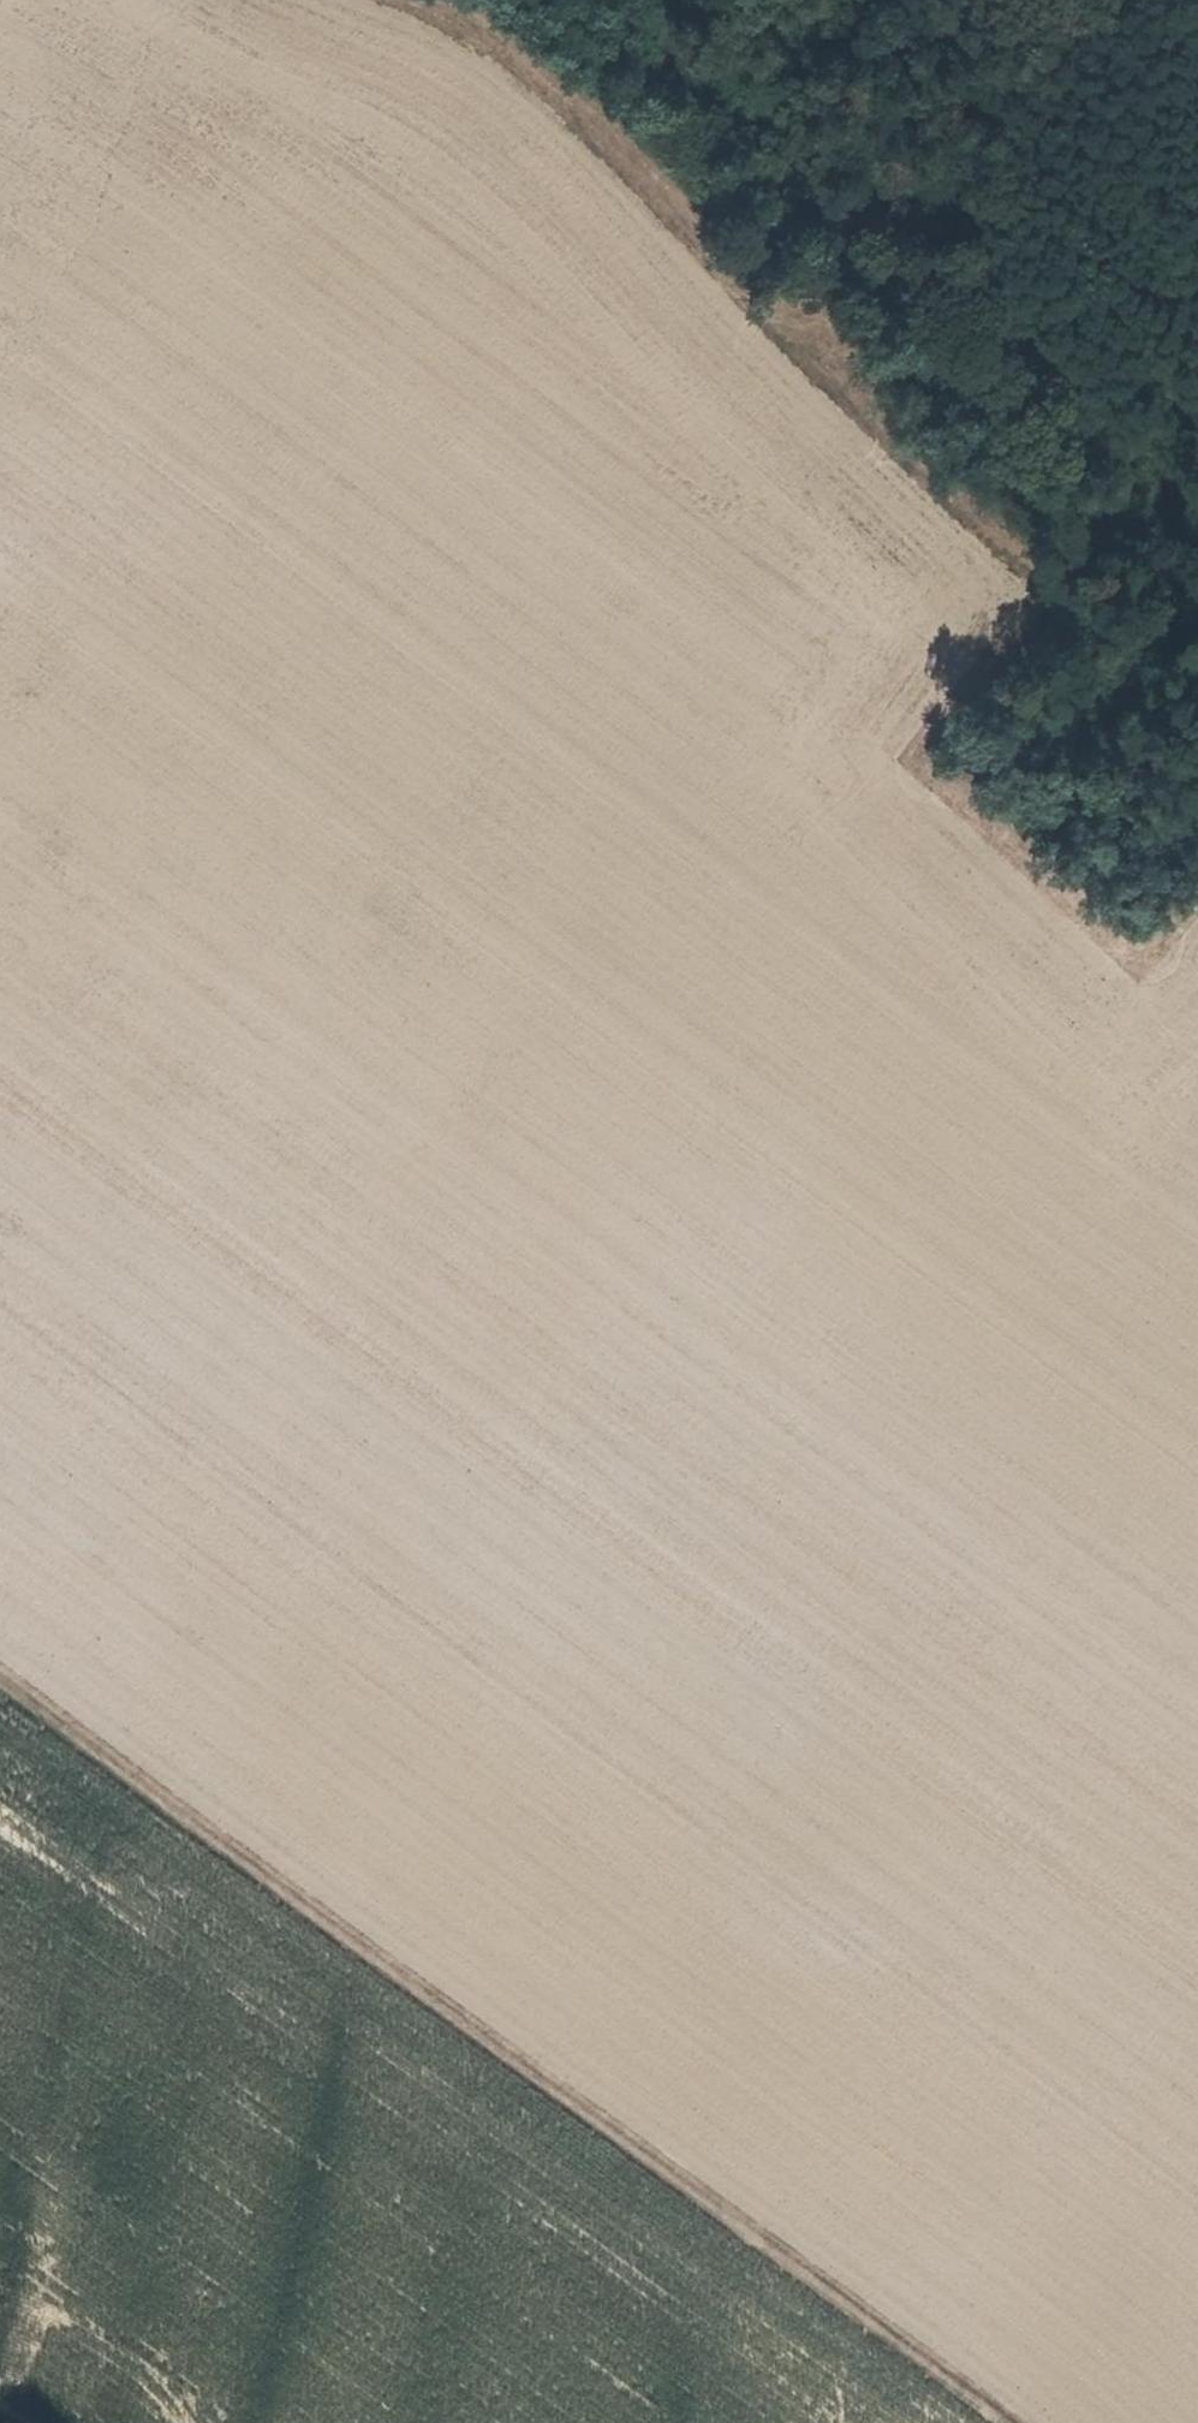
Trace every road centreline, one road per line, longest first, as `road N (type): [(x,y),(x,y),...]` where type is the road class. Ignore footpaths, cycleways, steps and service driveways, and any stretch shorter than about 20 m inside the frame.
road 1 (track): [(0,1691),(1000,2422)]
road 2 (track): [(389,0),(439,20),(527,84),(879,443)]

